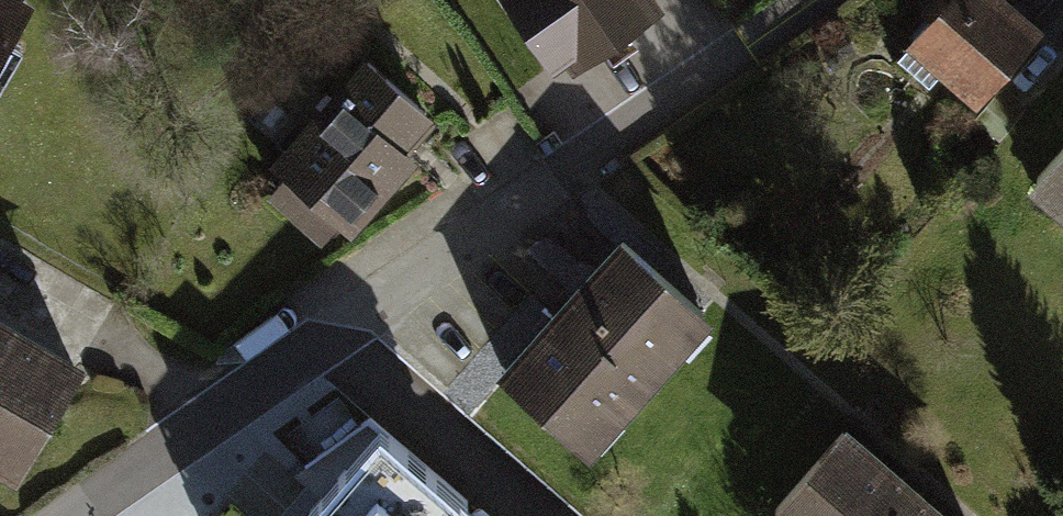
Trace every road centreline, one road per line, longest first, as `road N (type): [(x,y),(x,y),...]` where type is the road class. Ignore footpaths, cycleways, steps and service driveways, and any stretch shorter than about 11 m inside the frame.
road 1 (residential): [(812,0),(75,515)]

